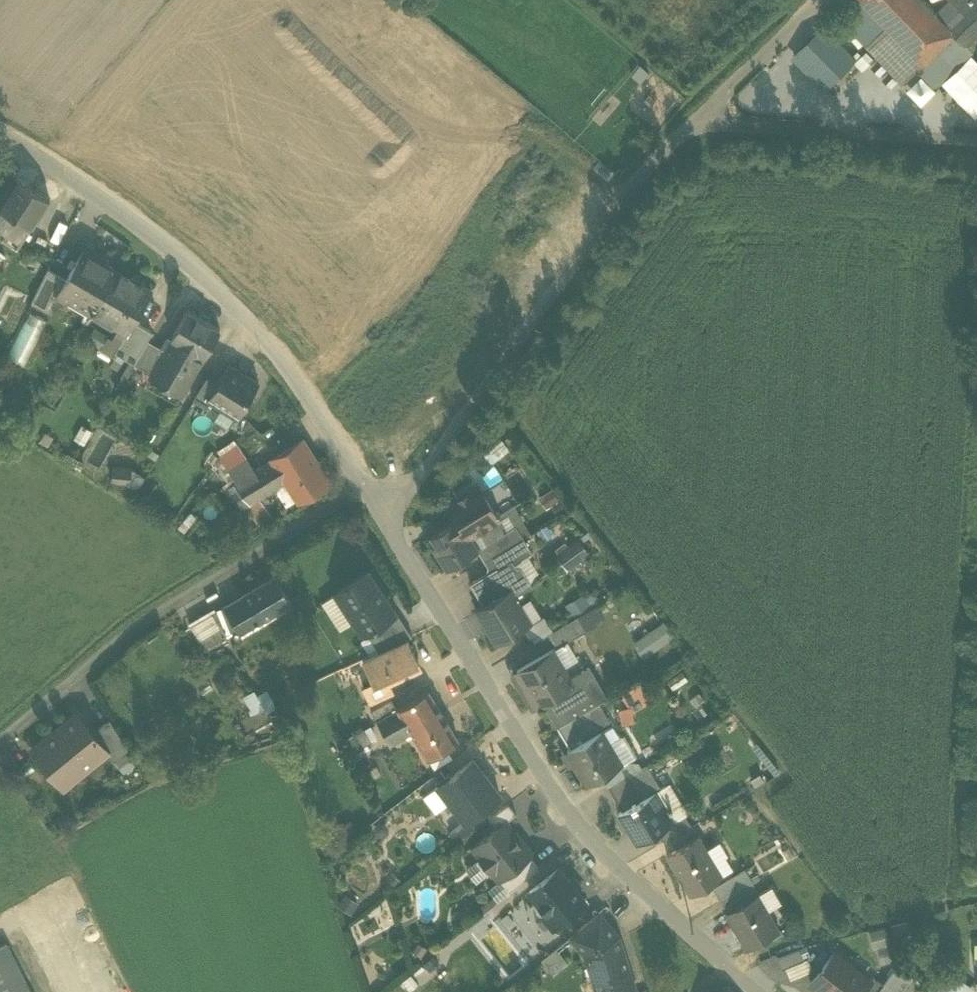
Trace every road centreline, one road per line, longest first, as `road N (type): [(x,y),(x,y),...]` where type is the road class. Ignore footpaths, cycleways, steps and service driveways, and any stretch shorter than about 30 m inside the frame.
road 1 (residential): [(384,521),(561,806),(646,897),(753,991)]
road 2 (residential): [(0,134),(116,205),(248,310),(322,406),(365,486)]
road 3 (unclassified): [(695,123),(636,185),(384,521)]
road 4 (residential): [(365,486),(127,632),(0,744)]
road 5 (unclassified): [(695,123),(976,142)]
road 6 (unclassified): [(819,0),(695,123)]

